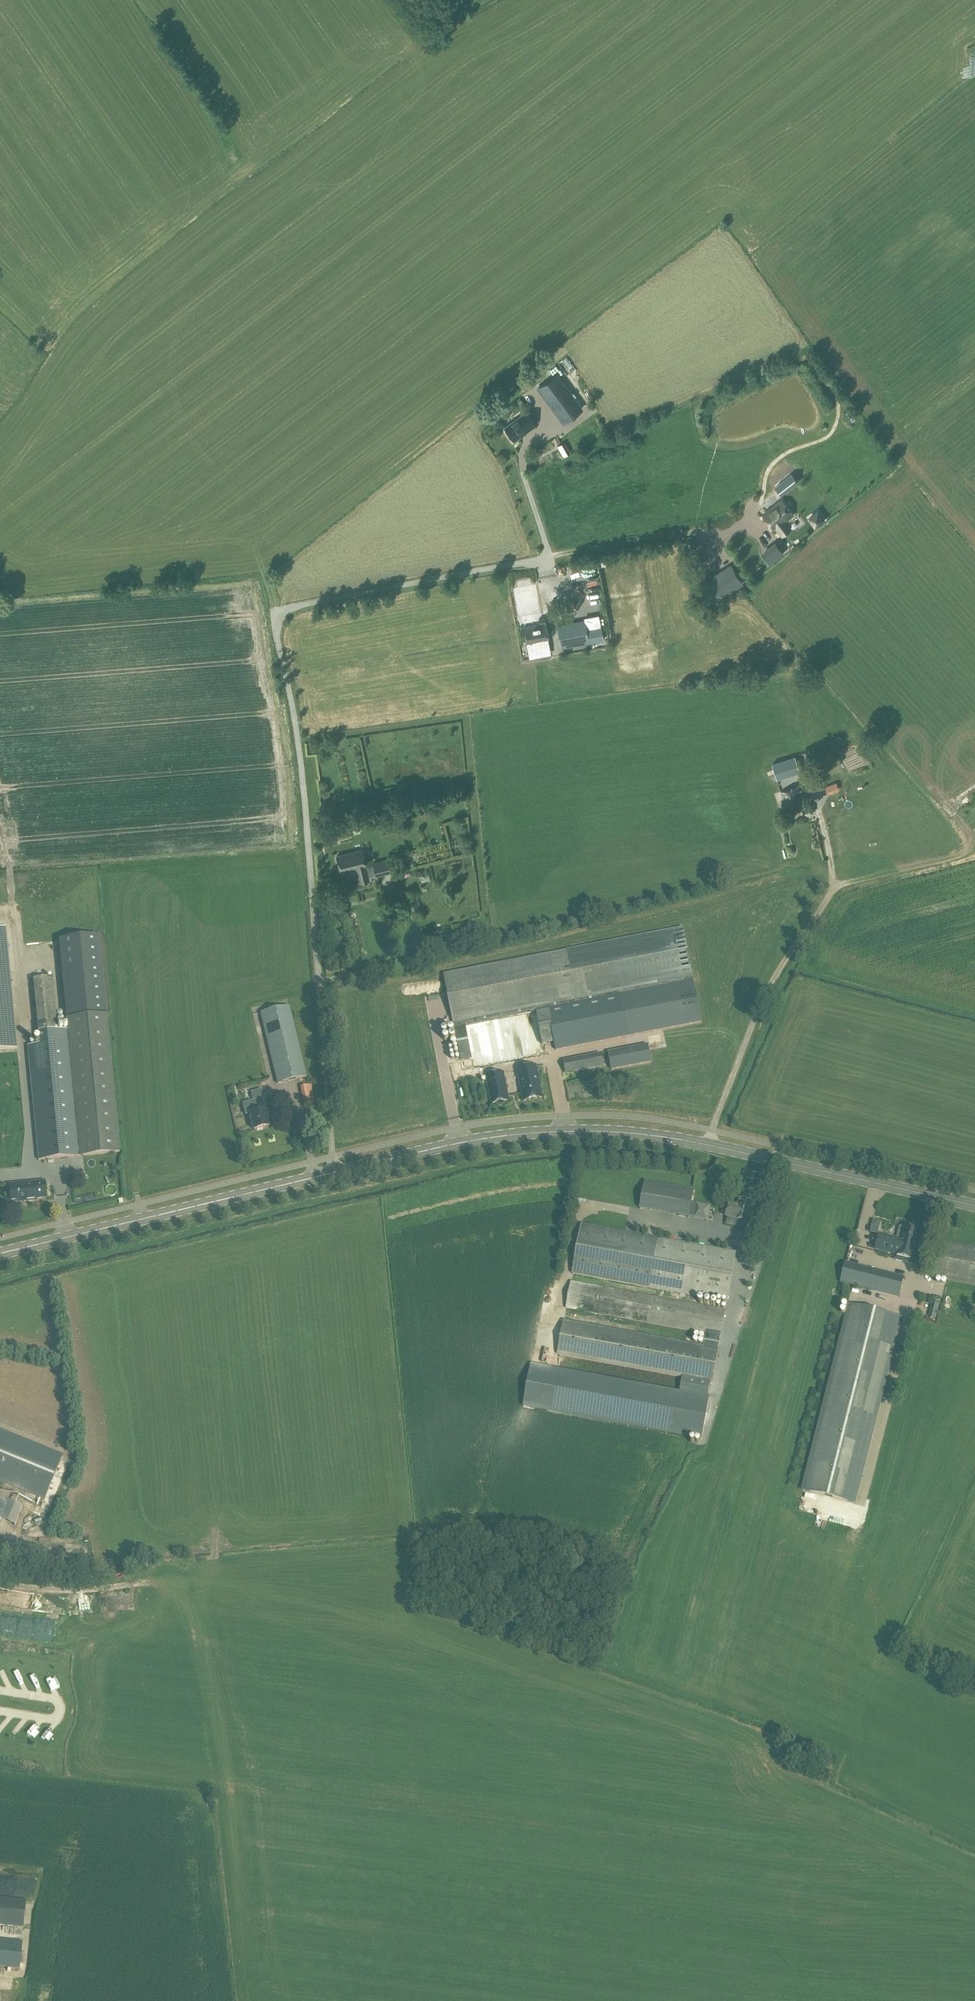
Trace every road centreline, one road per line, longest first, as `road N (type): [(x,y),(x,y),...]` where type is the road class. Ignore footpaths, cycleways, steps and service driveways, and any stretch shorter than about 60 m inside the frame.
road 1 (residential): [(335,1173),(307,819),(279,618),(301,606),(675,534)]
road 2 (secondary): [(974,1207),(639,1134),(505,1136),(335,1173)]
road 3 (secondary): [(335,1173),(0,1254)]

